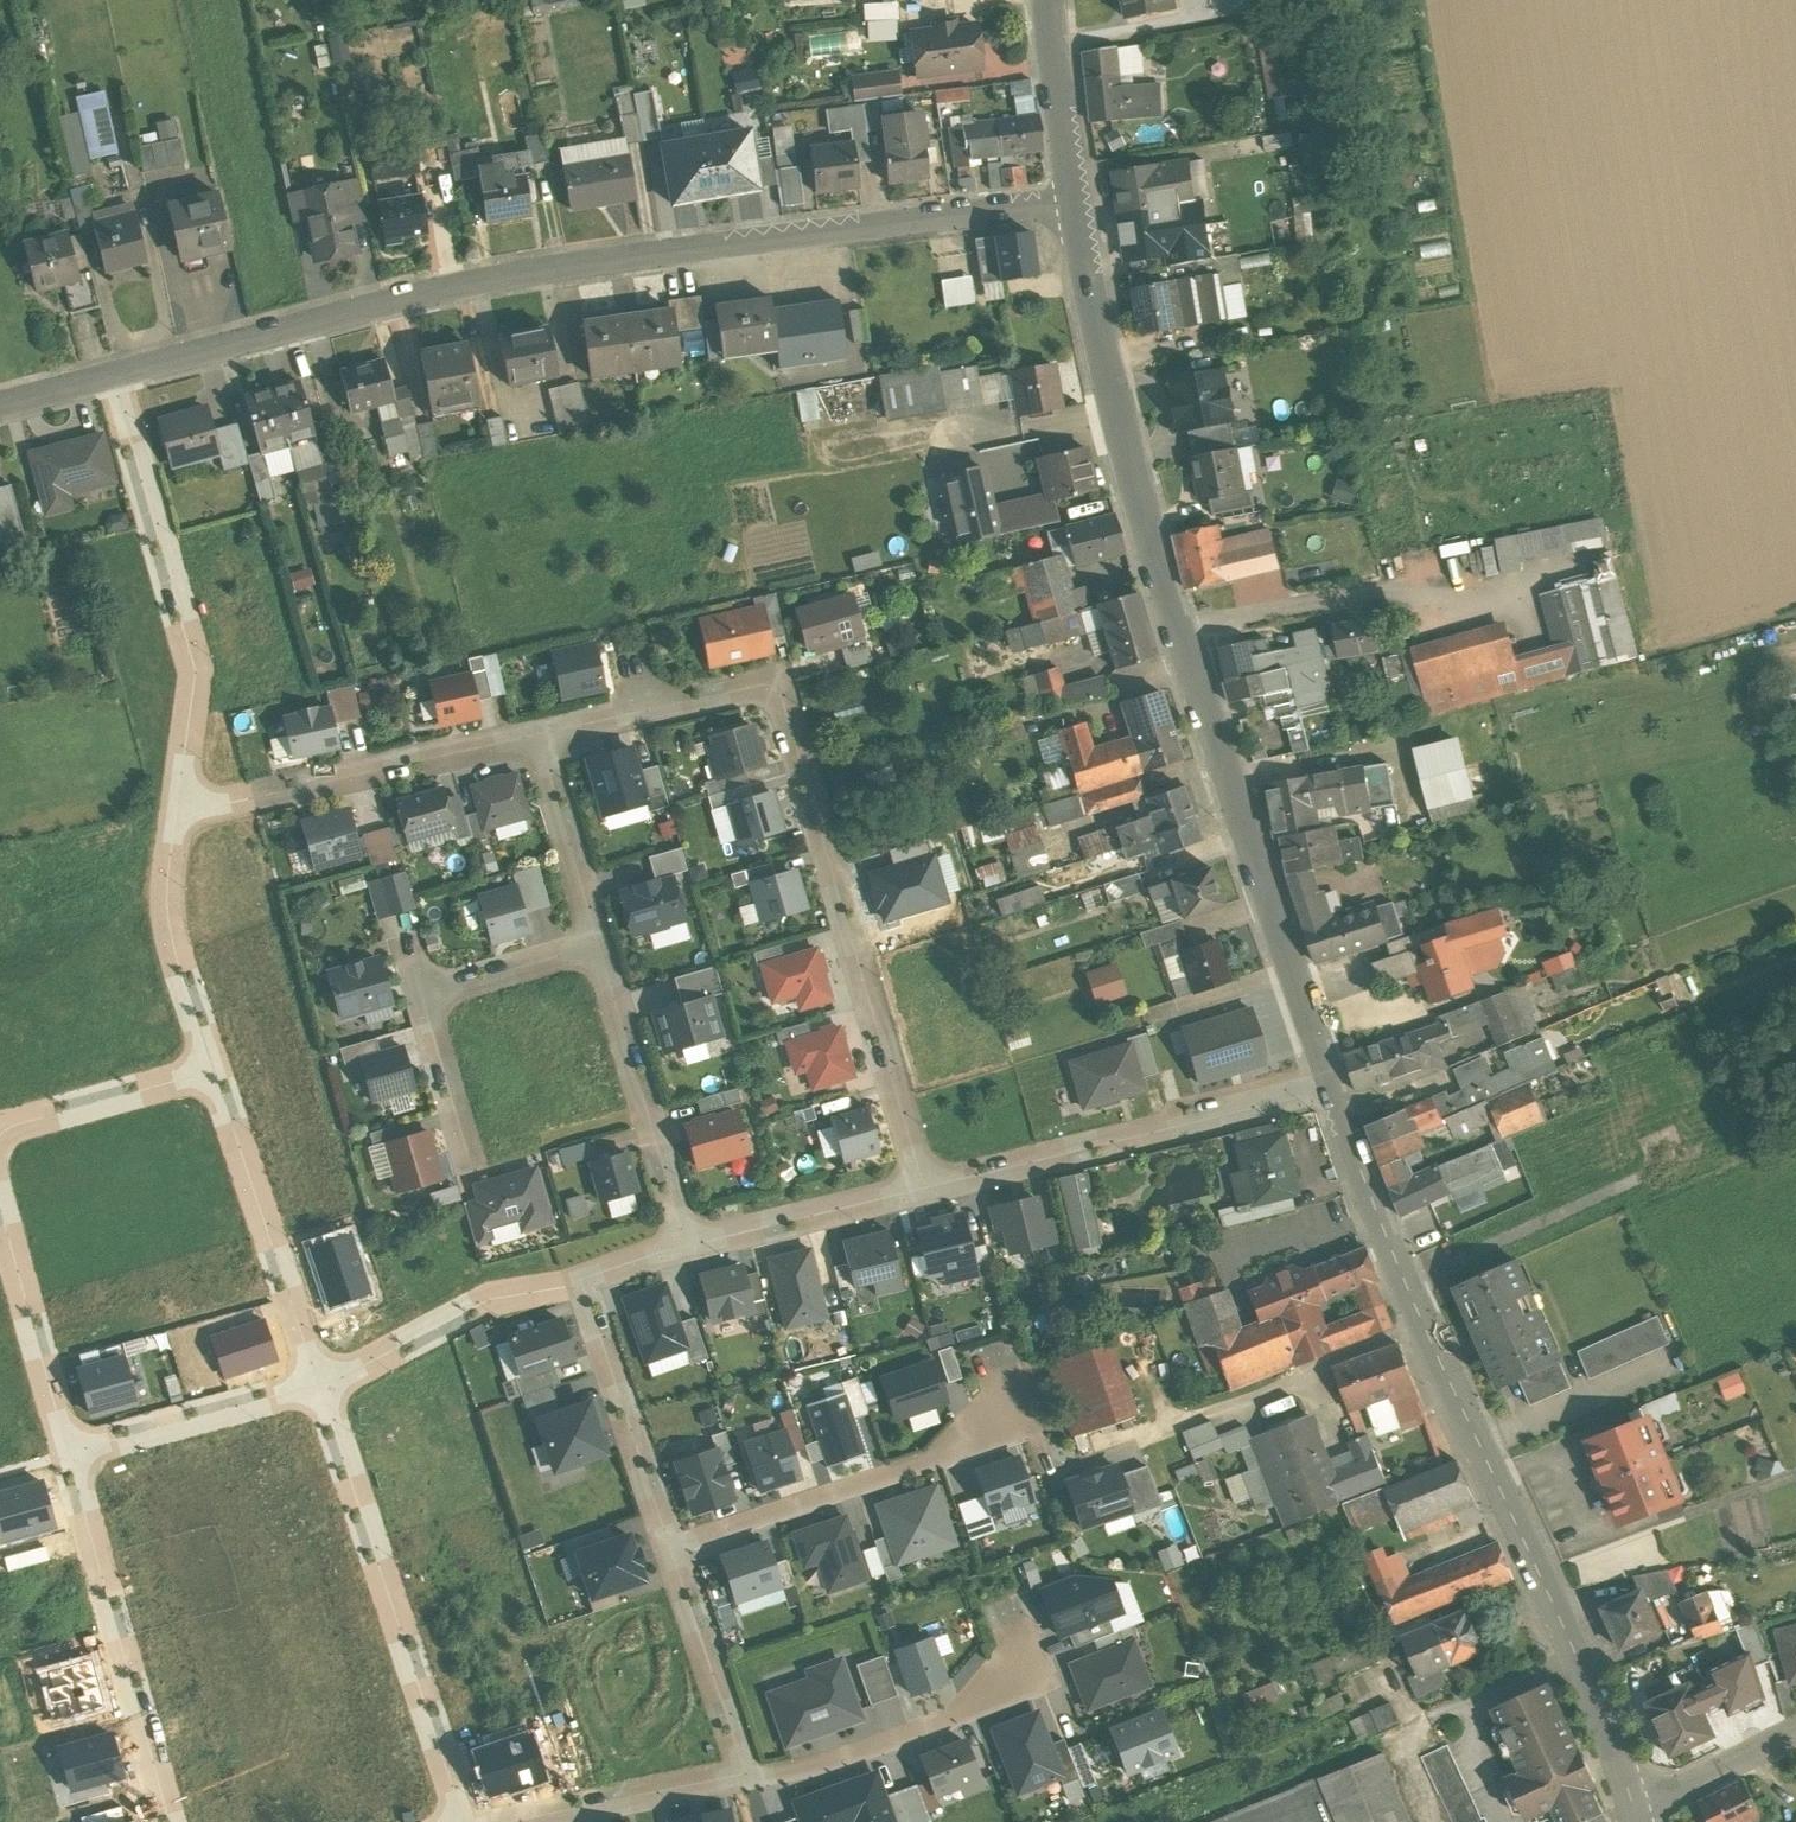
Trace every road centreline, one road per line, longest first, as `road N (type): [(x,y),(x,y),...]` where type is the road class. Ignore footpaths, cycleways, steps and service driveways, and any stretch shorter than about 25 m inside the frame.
road 1 (residential): [(1075,204),(493,281),(108,374)]
road 2 (tertiary): [(1326,1084),(1144,526),(1113,409),(1075,204)]
road 3 (tertiary): [(1636,1811),(1423,1329),(1326,1084)]
road 4 (residential): [(649,712),(777,684),(924,1182)]
road 5 (residential): [(319,1386),(462,1821)]
road 6 (residential): [(108,374),(198,670),(175,810)]
road 7 (residential): [(924,1182),(1326,1084)]
road 8 (residential): [(69,1454),(171,1821)]
road 9 (residential): [(175,810),(540,738)]
road 10 (residential): [(672,1549),(955,1453),(1009,1408)]
road 11 (residential): [(213,1071),(319,1386)]
road 12 (residential): [(748,1780),(861,1750),(1004,1697),(1019,1654)]
road 13 (residential): [(598,948),(685,1246)]
road 14 (residential): [(578,1278),(672,1549)]
road 15 (residential): [(319,1386),(489,1299),(578,1278)]
road 16 (residential): [(175,810),(167,915),(213,1071)]
road 17 (residential): [(69,1454),(319,1386)]
road 18 (residential): [(0,1205),(69,1454)]
road 19 (residential): [(685,1246),(924,1182)]
road 20 (residential): [(672,1549),(748,1780)]
road 21 (residential): [(748,1780),(522,1821)]
road 22 (residential): [(213,1071),(0,1134)]
road 23 (residential): [(540,738),(598,948)]
road 24 (tertiary): [(1075,204),(1047,0)]
road 25 (residential): [(423,999),(598,948)]
road 26 (secondary): [(1795,1731),(1636,1811)]
road 27 (residential): [(464,1158),(423,999)]

